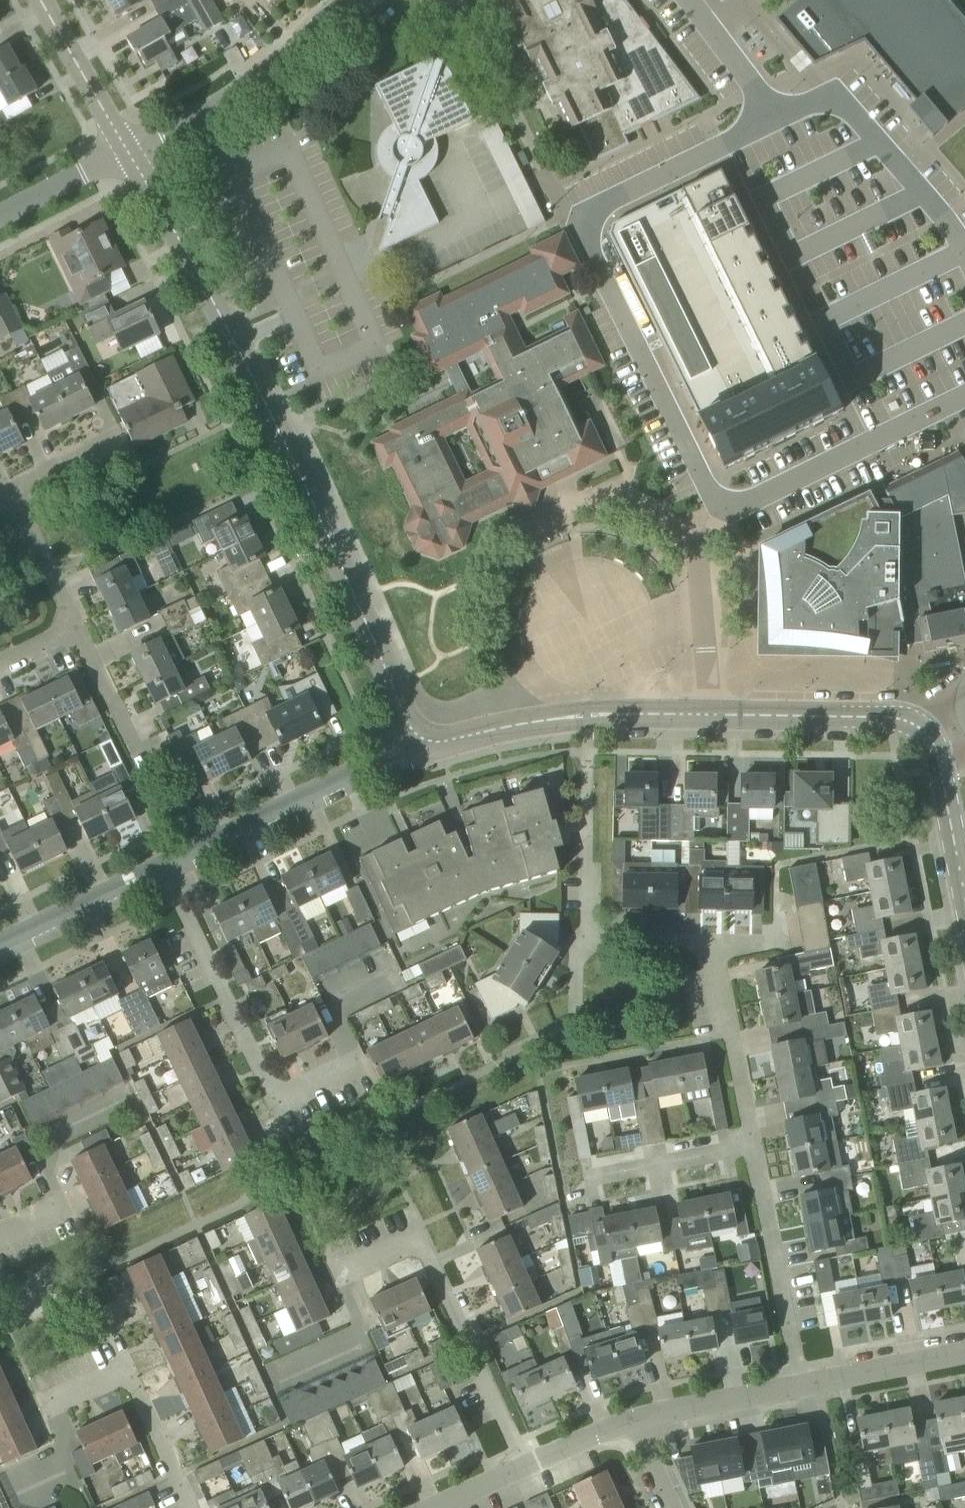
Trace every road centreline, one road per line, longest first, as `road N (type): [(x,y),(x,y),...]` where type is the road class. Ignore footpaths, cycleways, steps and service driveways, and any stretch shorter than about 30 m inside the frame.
road 1 (residential): [(426,743),(411,728),(265,408),(127,155)]
road 2 (residential): [(729,513),(693,466),(580,218),(780,119)]
road 3 (residential): [(395,979),(332,1010),(361,1073),(297,1103),(275,1102),(162,870)]
road 4 (residential): [(754,1145),(720,959),(692,940),(582,935),(587,863)]
road 5 (residential): [(6,1499),(58,1475),(70,1449),(58,1421),(63,1400),(133,1368),(193,1507)]
road 6 (residential): [(535,1464),(431,1238),(414,1234),(339,1265)]
road 7 (residential): [(162,870),(426,743)]
road 8 (residential): [(708,713),(590,716),(426,743)]
road 9 (unclassified): [(127,155),(300,55),(359,0)]
road 10 (unclassified): [(780,119),(835,95),(964,255)]
road 11 (unclassified): [(964,396),(729,513)]
road 12 (residential): [(802,1387),(754,1145)]
road 13 (residential): [(133,1107),(61,1141),(51,1172),(68,1210),(0,1243)]
road 14 (residential): [(922,724),(891,716),(708,713)]
road 15 (unclassified): [(729,513),(700,560),(708,713)]
road 16 (residential): [(0,949),(162,870)]
road 17 (residential): [(127,155),(39,0)]
road 18 (residential): [(588,1178),(754,1145)]
road 19 (residential): [(638,1419),(802,1387)]
road 20 (residential): [(802,1387),(964,1356)]
road 21 (residential): [(80,634),(8,491)]
road 22 (residential): [(150,776),(80,634)]
road 23 (residential): [(964,895),(936,750)]
road 24 (residential): [(693,6),(780,119)]
road 25 (residential): [(0,218),(127,155)]
road 26 (residential): [(8,491),(118,436)]

